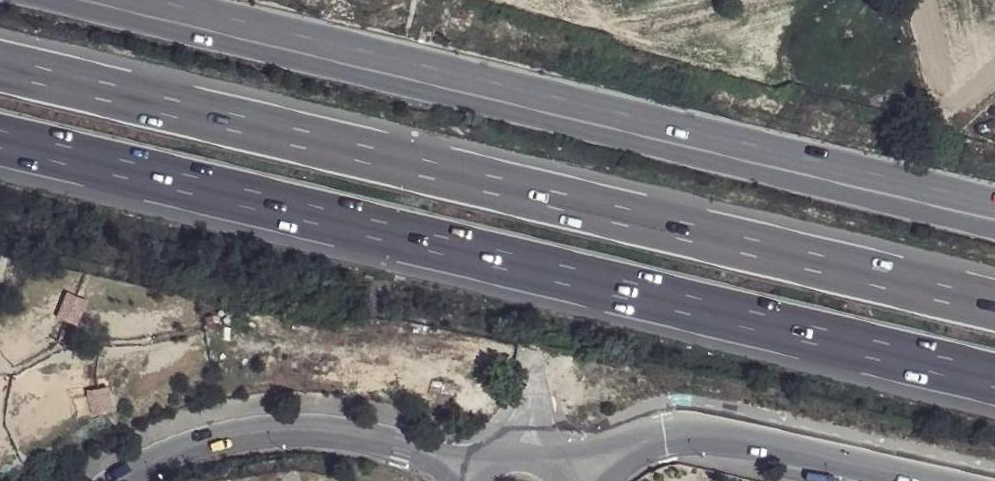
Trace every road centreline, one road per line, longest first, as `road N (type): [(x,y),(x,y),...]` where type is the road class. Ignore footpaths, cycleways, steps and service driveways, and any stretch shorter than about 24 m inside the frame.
road 1 (motorway): [(0,138),(994,378)]
road 2 (motorway): [(994,305),(0,65)]
road 3 (primary): [(31,0),(994,235)]
road 4 (primary): [(994,206),(147,0)]
road 5 (unclassified): [(128,480),(205,444),(294,430),(415,450)]
road 6 (unclassified): [(641,443),(705,431),(923,480)]

